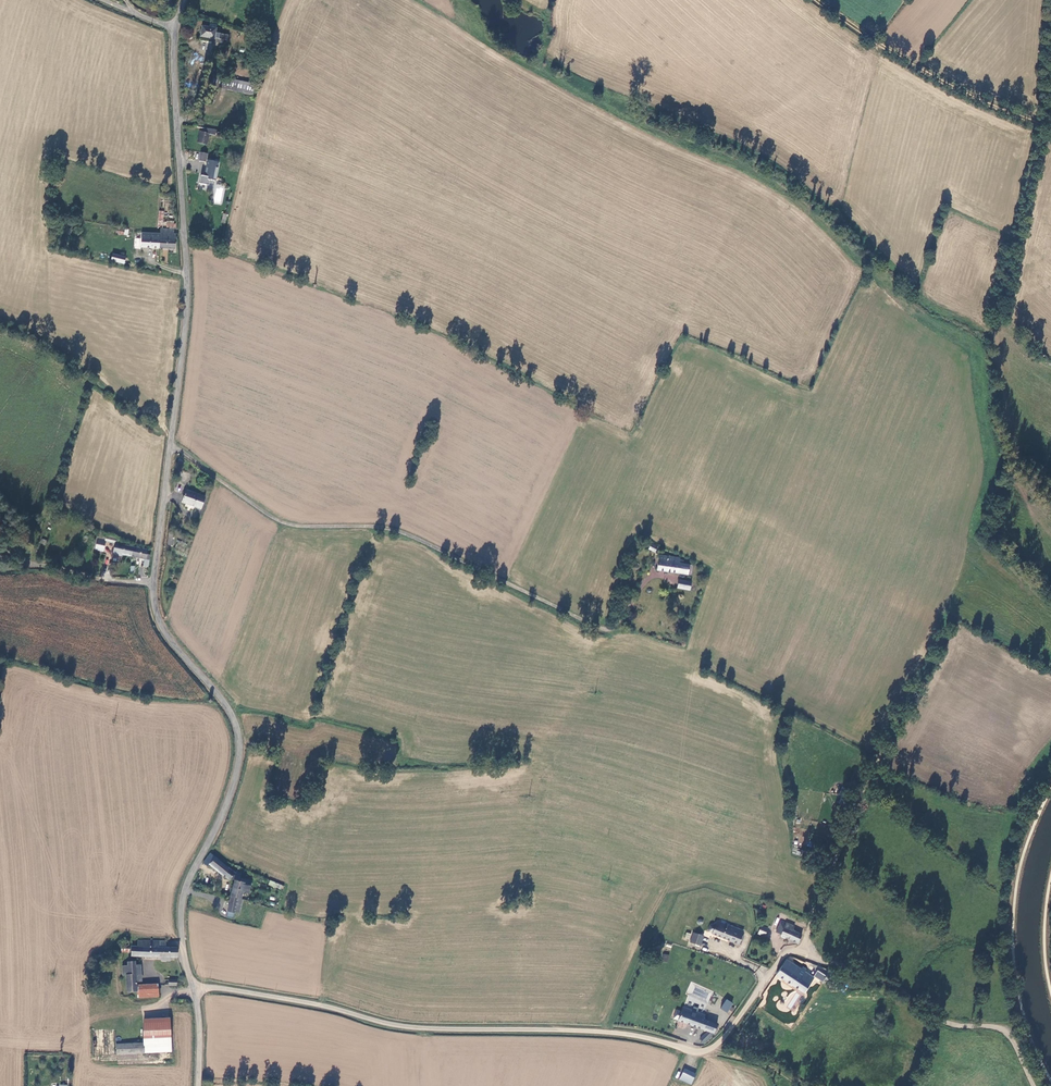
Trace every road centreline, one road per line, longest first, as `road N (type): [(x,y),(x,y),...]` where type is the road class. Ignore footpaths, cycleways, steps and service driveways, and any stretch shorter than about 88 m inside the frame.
road 1 (unclassified): [(194,987),(416,1027),(589,1030),(696,1053),(715,1047),(783,955),(806,952)]
road 2 (unclassified): [(647,577),(630,607),(586,619),(398,531),(288,525),(170,443)]
road 3 (track): [(459,0),(492,45),(800,199),(899,290)]
road 4 (tertiary): [(170,443),(186,295),(173,47),(183,0)]
road 5 (tertiary): [(194,987),(183,896),(227,803),(239,745),(225,702),(159,622),(153,583)]
road 6 (track): [(806,952),(844,833),(946,616)]
road 7 (track): [(813,0),(916,78),(1033,125)]
road 8 (track): [(806,952),(896,988),(942,1024),(1006,1030)]
road 9 (track): [(0,322),(48,343),(170,443)]
road 10 (unclassified): [(153,583),(43,565),(0,568)]
road 11 (tertiary): [(153,583),(170,443)]

